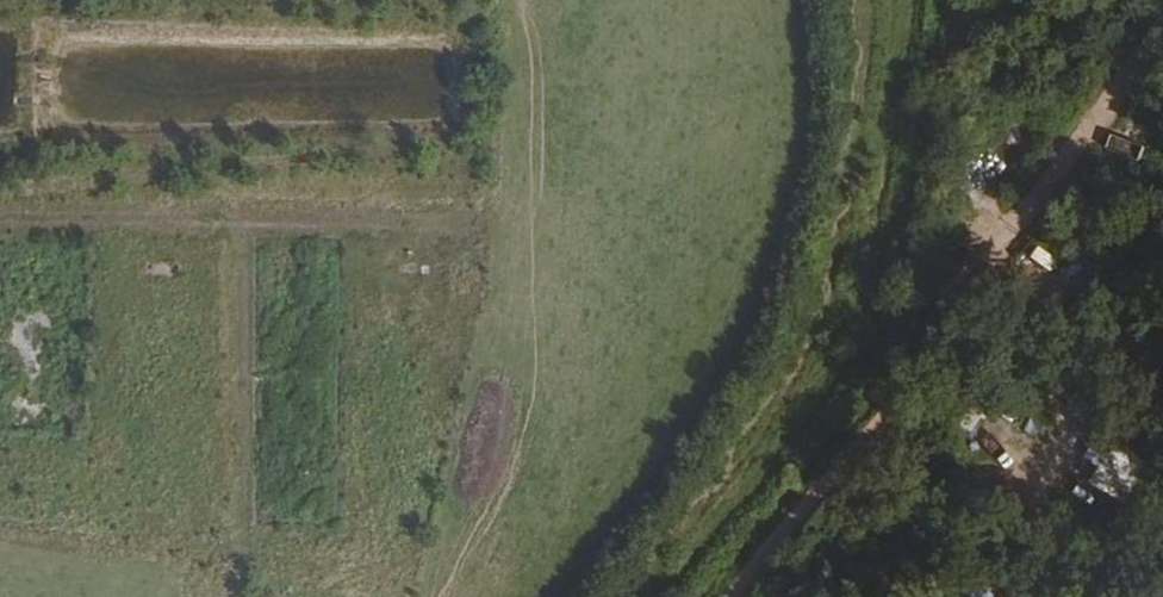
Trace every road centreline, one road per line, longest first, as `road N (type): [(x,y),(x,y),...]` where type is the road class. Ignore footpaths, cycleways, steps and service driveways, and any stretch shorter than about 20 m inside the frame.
road 1 (unclassified): [(736,596),(748,573),(891,411),(1162,34)]
road 2 (track): [(242,224),(236,566),(223,596)]

